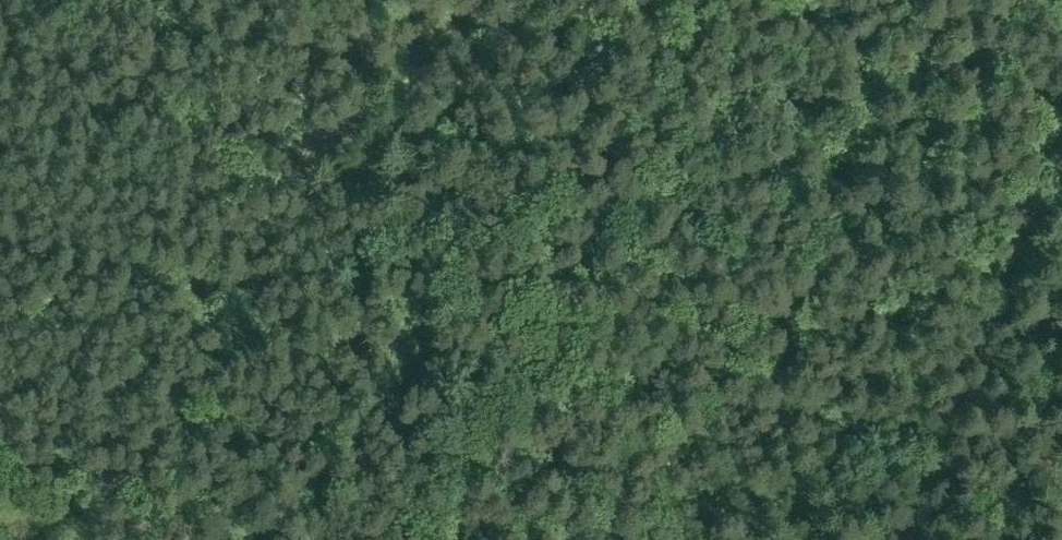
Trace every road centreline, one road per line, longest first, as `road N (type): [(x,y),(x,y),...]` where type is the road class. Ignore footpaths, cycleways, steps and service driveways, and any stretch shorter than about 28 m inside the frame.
road 1 (track): [(1061,128),(899,539)]

